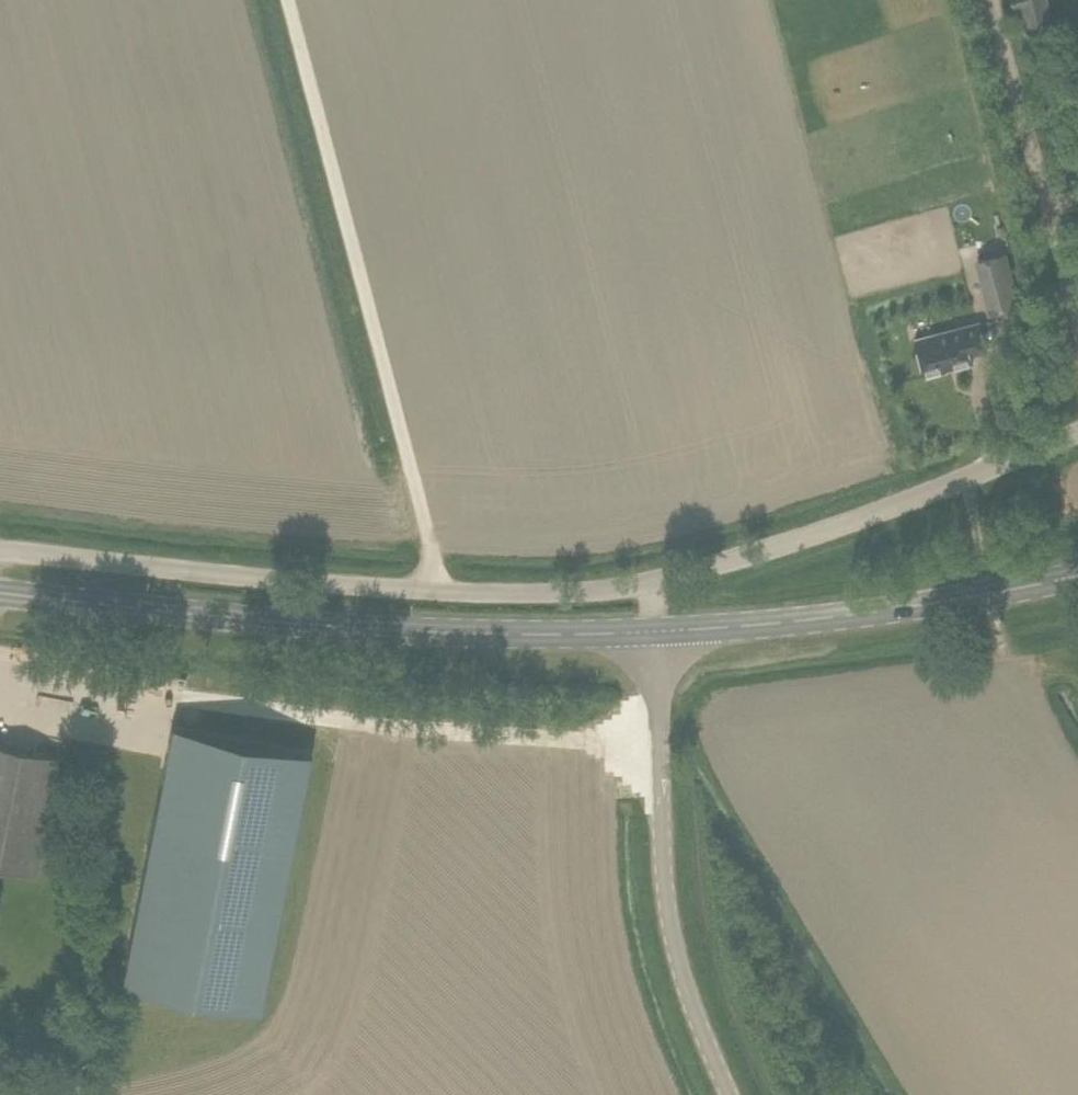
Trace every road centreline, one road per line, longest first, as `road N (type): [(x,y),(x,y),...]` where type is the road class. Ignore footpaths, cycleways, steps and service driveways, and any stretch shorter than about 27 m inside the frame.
road 1 (primary): [(659,632),(366,628),(0,592)]
road 2 (unclassified): [(0,555),(462,591),(577,594),(654,581)]
road 3 (unclassified): [(729,1094),(687,998),(664,884),(659,632)]
road 4 (unclassified): [(654,581),(1077,433)]
road 5 (primary): [(659,632),(860,614),(1077,575)]

